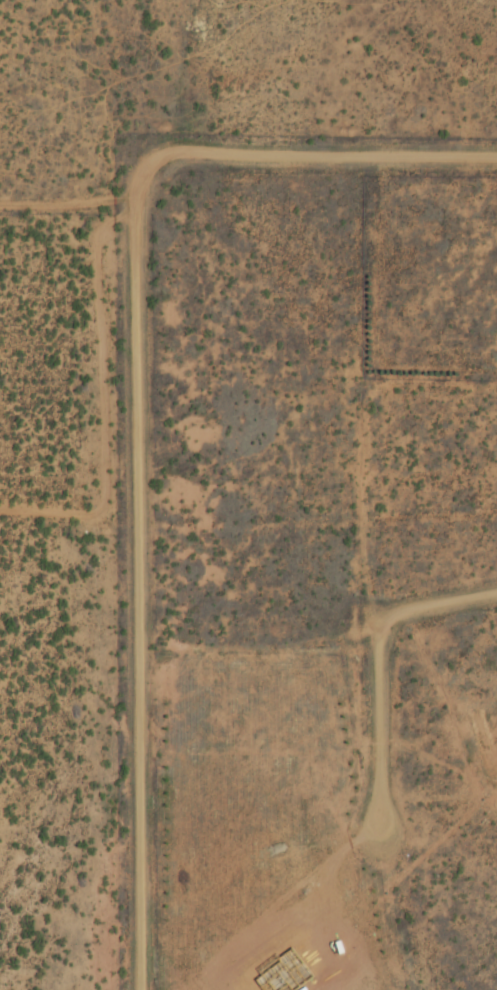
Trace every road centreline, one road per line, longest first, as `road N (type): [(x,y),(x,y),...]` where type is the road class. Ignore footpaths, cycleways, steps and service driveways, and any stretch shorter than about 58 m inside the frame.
road 1 (residential): [(148,173),(139,204),(136,989)]
road 2 (residential): [(496,164),(148,173)]
road 3 (residential): [(496,595),(388,611),(380,840)]

